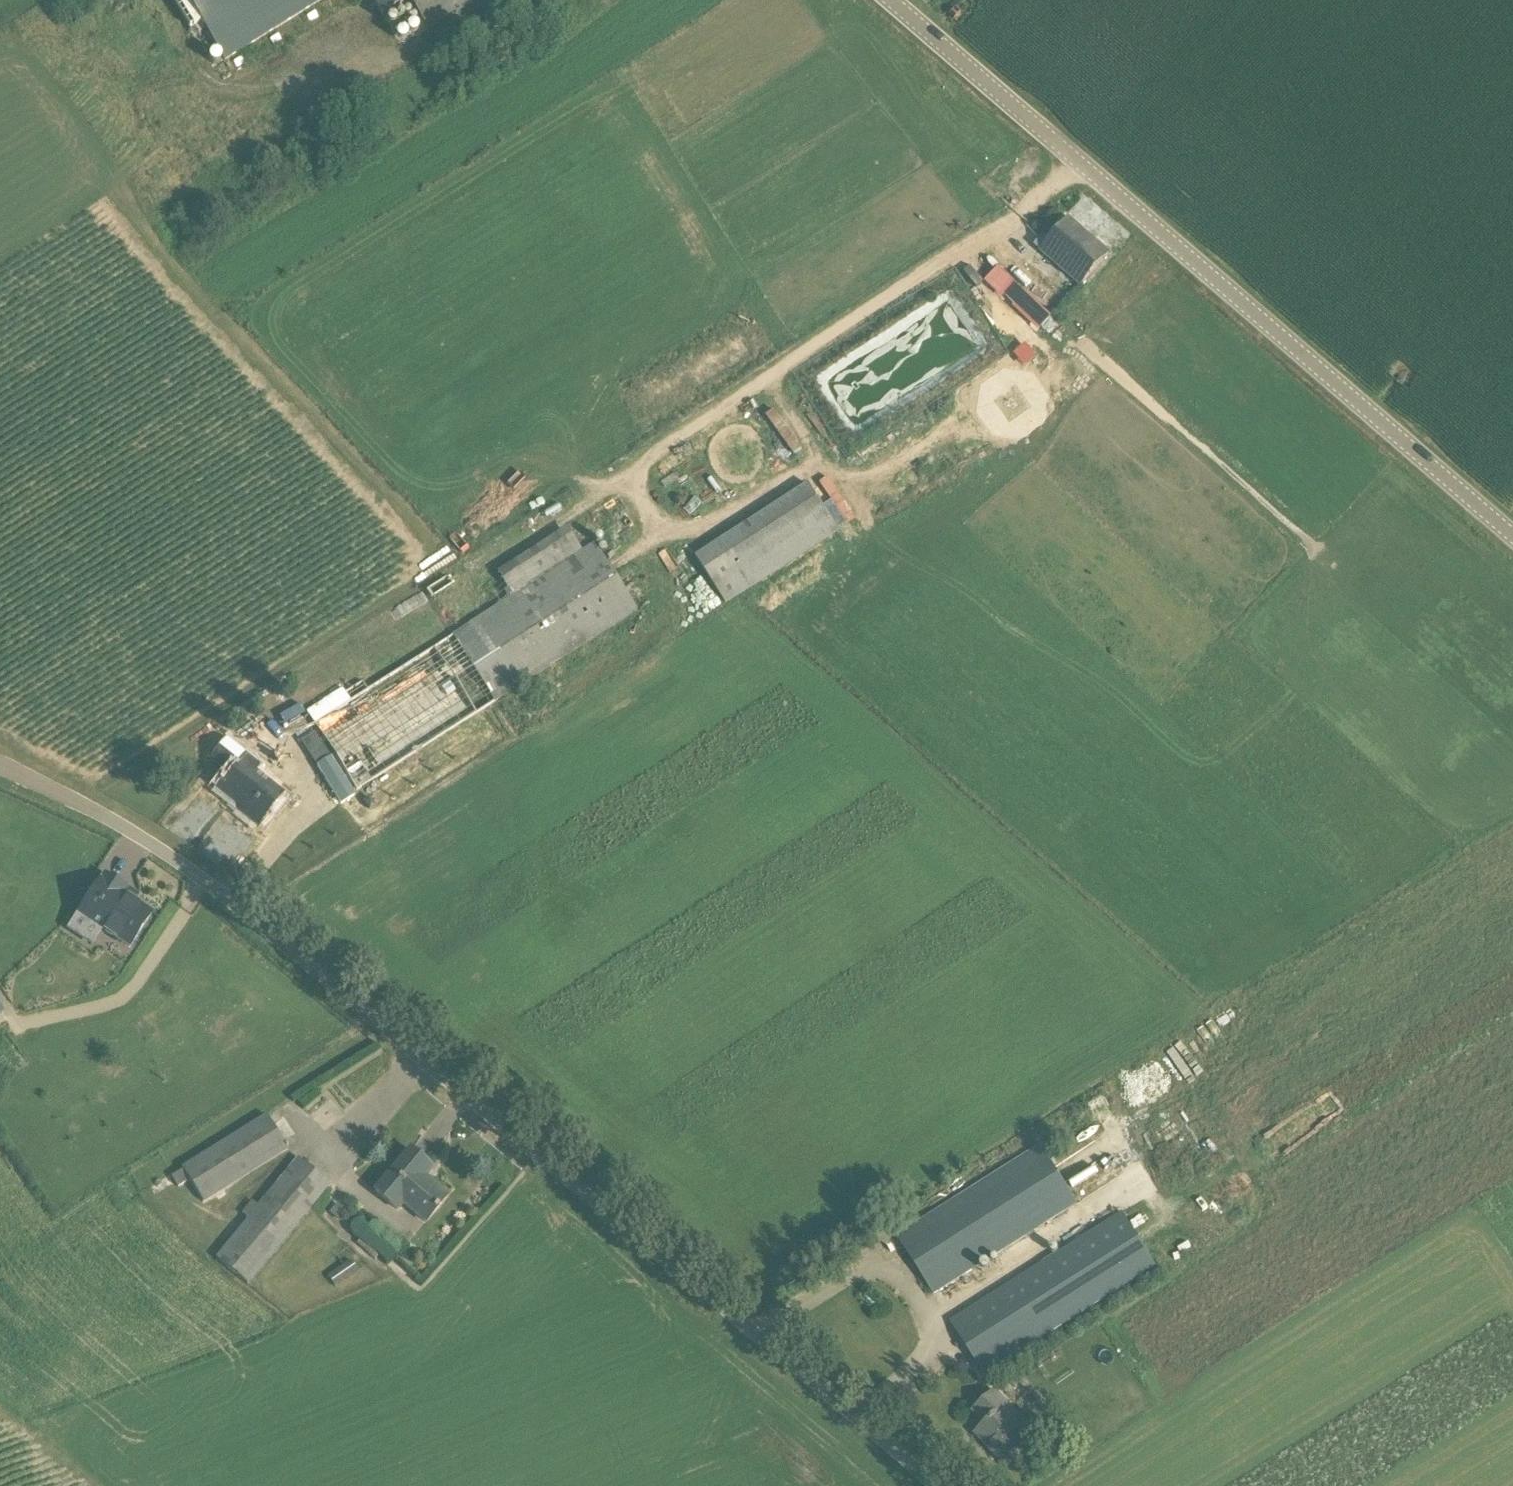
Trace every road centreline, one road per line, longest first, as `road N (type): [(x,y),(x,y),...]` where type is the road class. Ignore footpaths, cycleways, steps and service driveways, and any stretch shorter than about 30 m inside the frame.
road 1 (unclassified): [(935,1485),(404,1035),(145,833),(0,764)]
road 2 (track): [(1096,177),(648,463),(476,583),(296,677),(99,811)]
road 3 (unclassified): [(1512,536),(892,0)]

